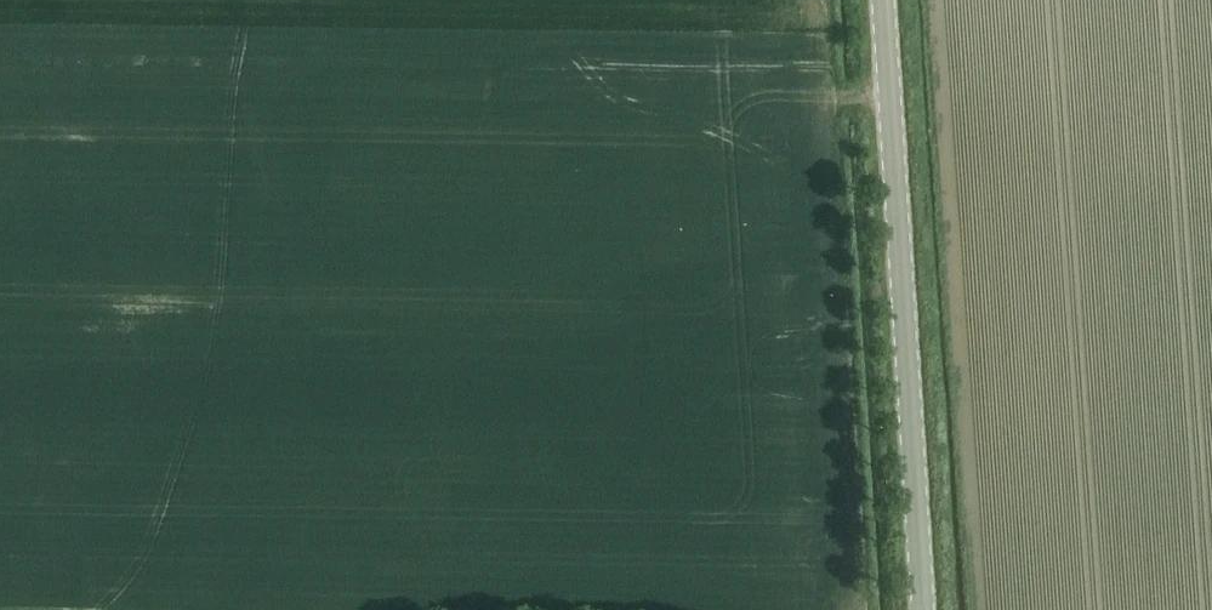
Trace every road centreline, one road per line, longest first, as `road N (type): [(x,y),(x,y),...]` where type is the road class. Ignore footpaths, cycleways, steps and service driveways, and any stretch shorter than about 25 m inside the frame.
road 1 (tertiary): [(923,609),(884,0)]

